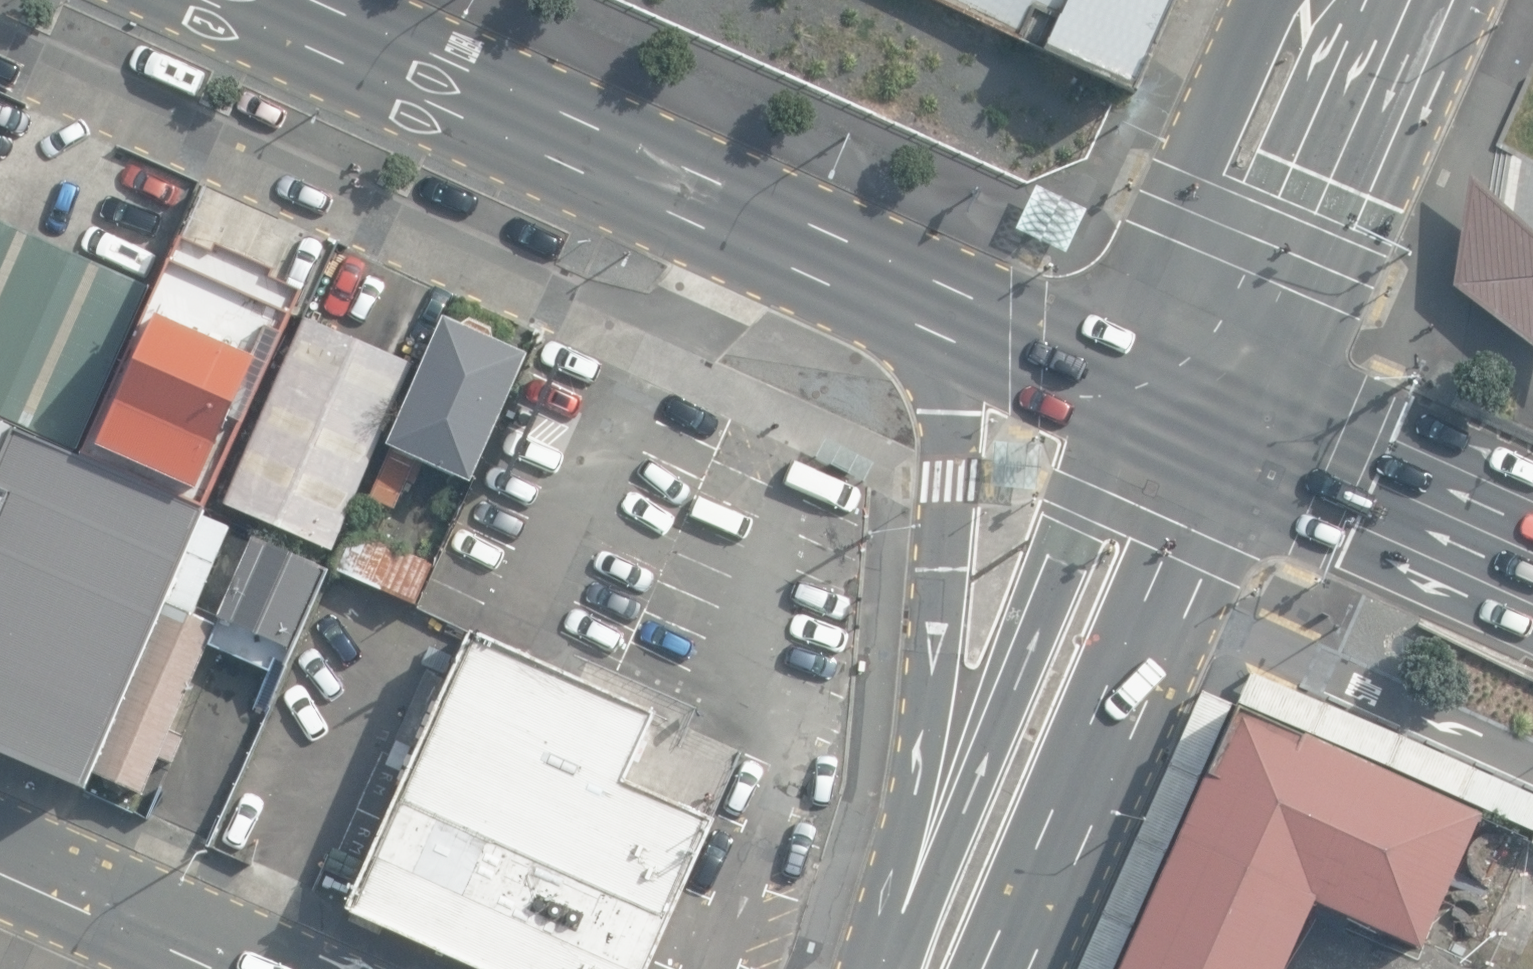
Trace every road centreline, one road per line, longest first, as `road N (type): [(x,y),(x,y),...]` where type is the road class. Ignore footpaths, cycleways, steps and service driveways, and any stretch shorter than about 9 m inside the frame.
road 1 (residential): [(790,238),(675,324),(622,334),(0,46)]
road 2 (trunk): [(902,946),(950,572),(941,377),(910,292)]
road 3 (secondary): [(902,946),(1086,502),(1180,413)]
road 4 (secondary): [(1180,413),(1190,509),(1010,968)]
road 5 (trunk): [(790,238),(261,0)]
road 6 (secondary): [(1180,413),(1363,0)]
road 7 (trunk): [(1532,570),(1180,413)]
road 8 (trunk): [(1180,413),(910,292)]
road 9 (secondary): [(222,968),(0,871)]
road 10 (trunk): [(910,292),(790,238)]

